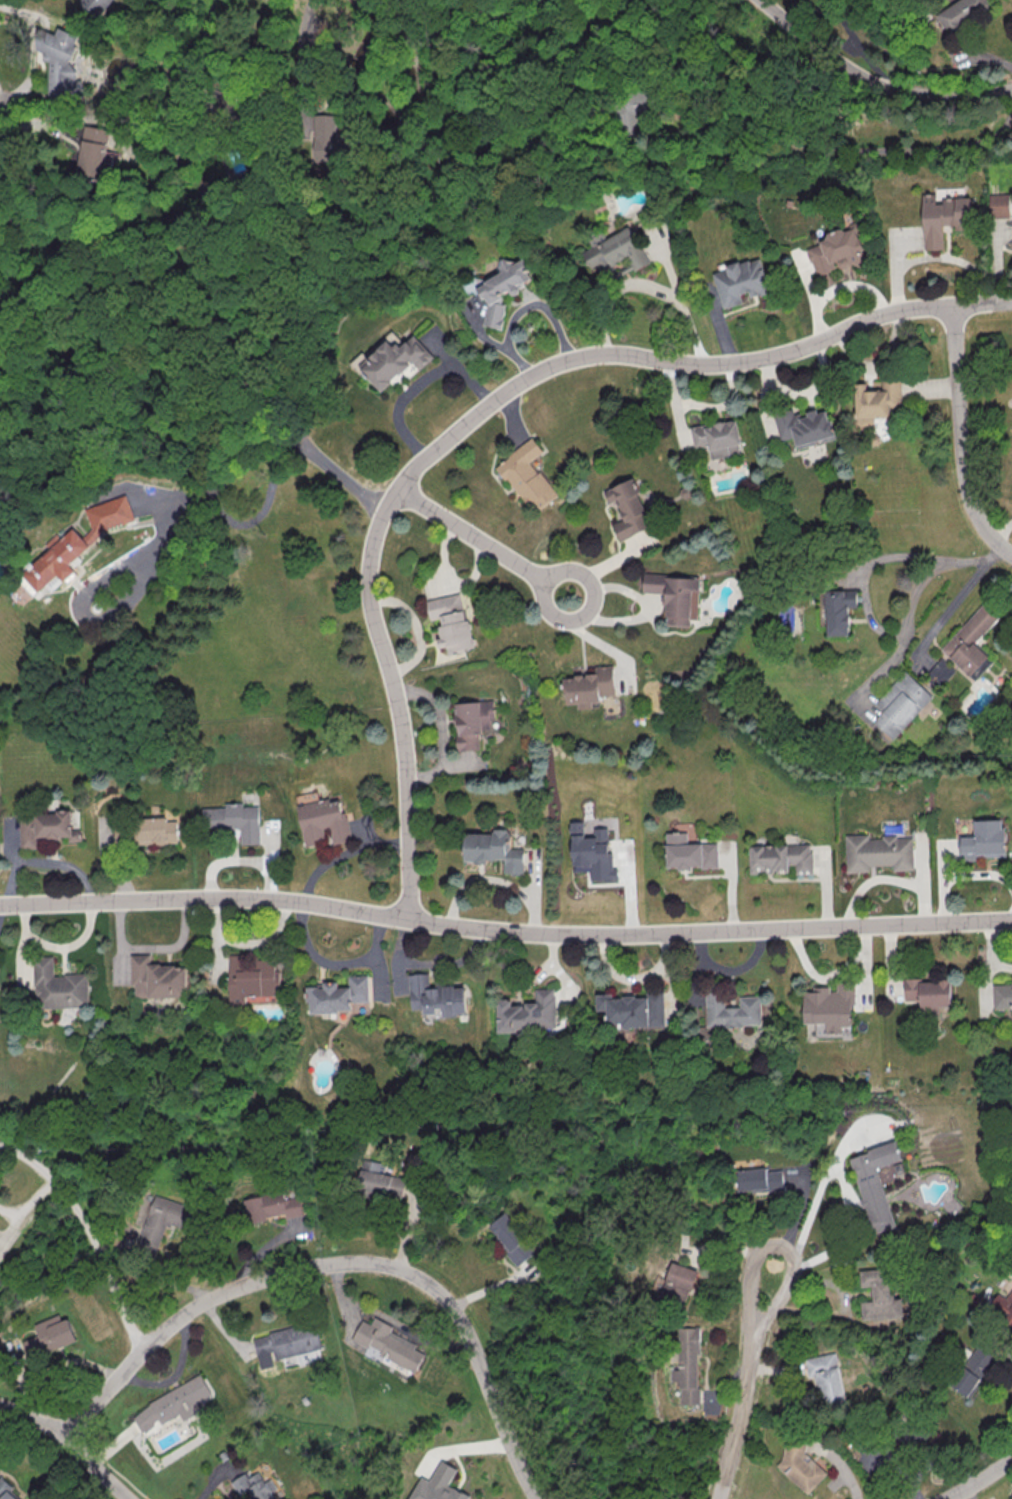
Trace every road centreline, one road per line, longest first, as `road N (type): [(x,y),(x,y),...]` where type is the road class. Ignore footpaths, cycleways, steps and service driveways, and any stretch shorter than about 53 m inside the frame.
road 1 (residential): [(410,920),(406,779),(372,603),(373,544),(382,515),(424,463),(529,377),(568,360),(764,359),(901,310),(1011,301)]
road 2 (residential): [(0,905),(232,897),(550,935),(1011,921)]
road 3 (residential): [(537,1498),(447,1300),(407,1271),(354,1262),(255,1280),(181,1315),(63,1436)]
road 4 (residential): [(762,0),(856,78),(893,92),(1011,92)]
road 5 (residential): [(1011,556),(974,511),(964,481),(953,306)]
road 6 (residential): [(142,1347),(78,1211),(41,1171),(0,1147)]
road 7 (residential): [(721,1498),(756,1315),(775,1270)]
road 8 (residential): [(570,598),(401,490)]

